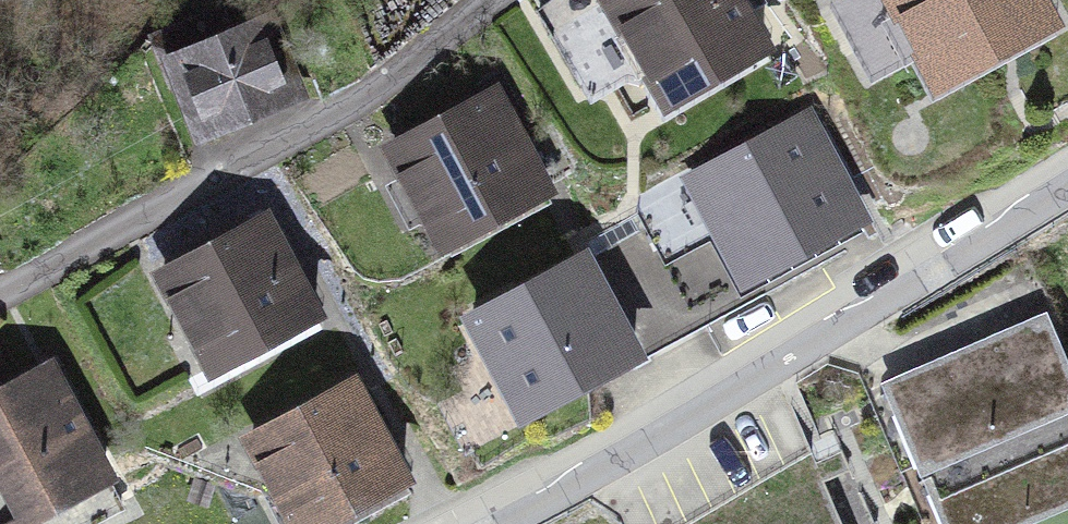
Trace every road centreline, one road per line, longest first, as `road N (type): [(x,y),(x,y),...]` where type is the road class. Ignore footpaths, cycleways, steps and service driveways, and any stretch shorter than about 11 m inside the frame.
road 1 (residential): [(1067,202),(923,293),(480,523)]
road 2 (residential): [(0,323),(149,239),(501,0)]

